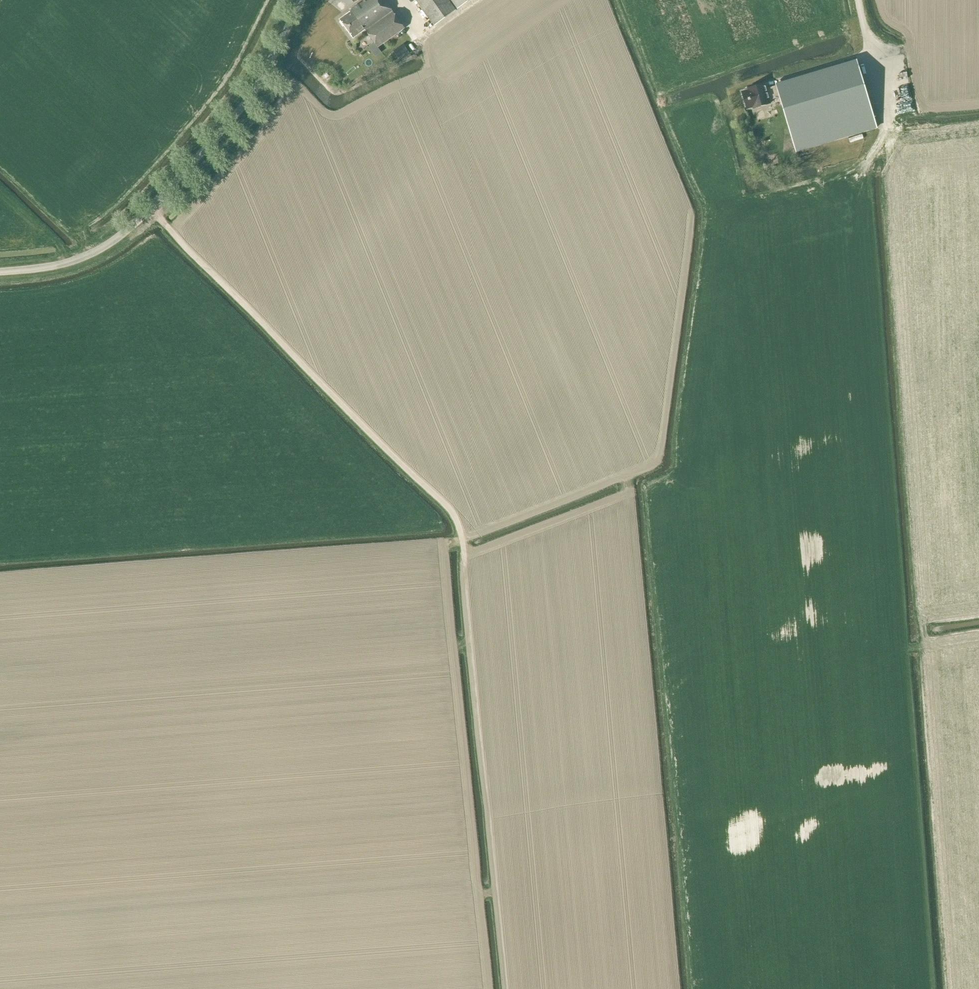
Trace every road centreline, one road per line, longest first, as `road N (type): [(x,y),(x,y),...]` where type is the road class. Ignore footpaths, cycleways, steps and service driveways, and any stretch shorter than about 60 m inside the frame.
road 1 (unclassified): [(0,271),(86,255),(151,209),(249,98),(302,0)]

